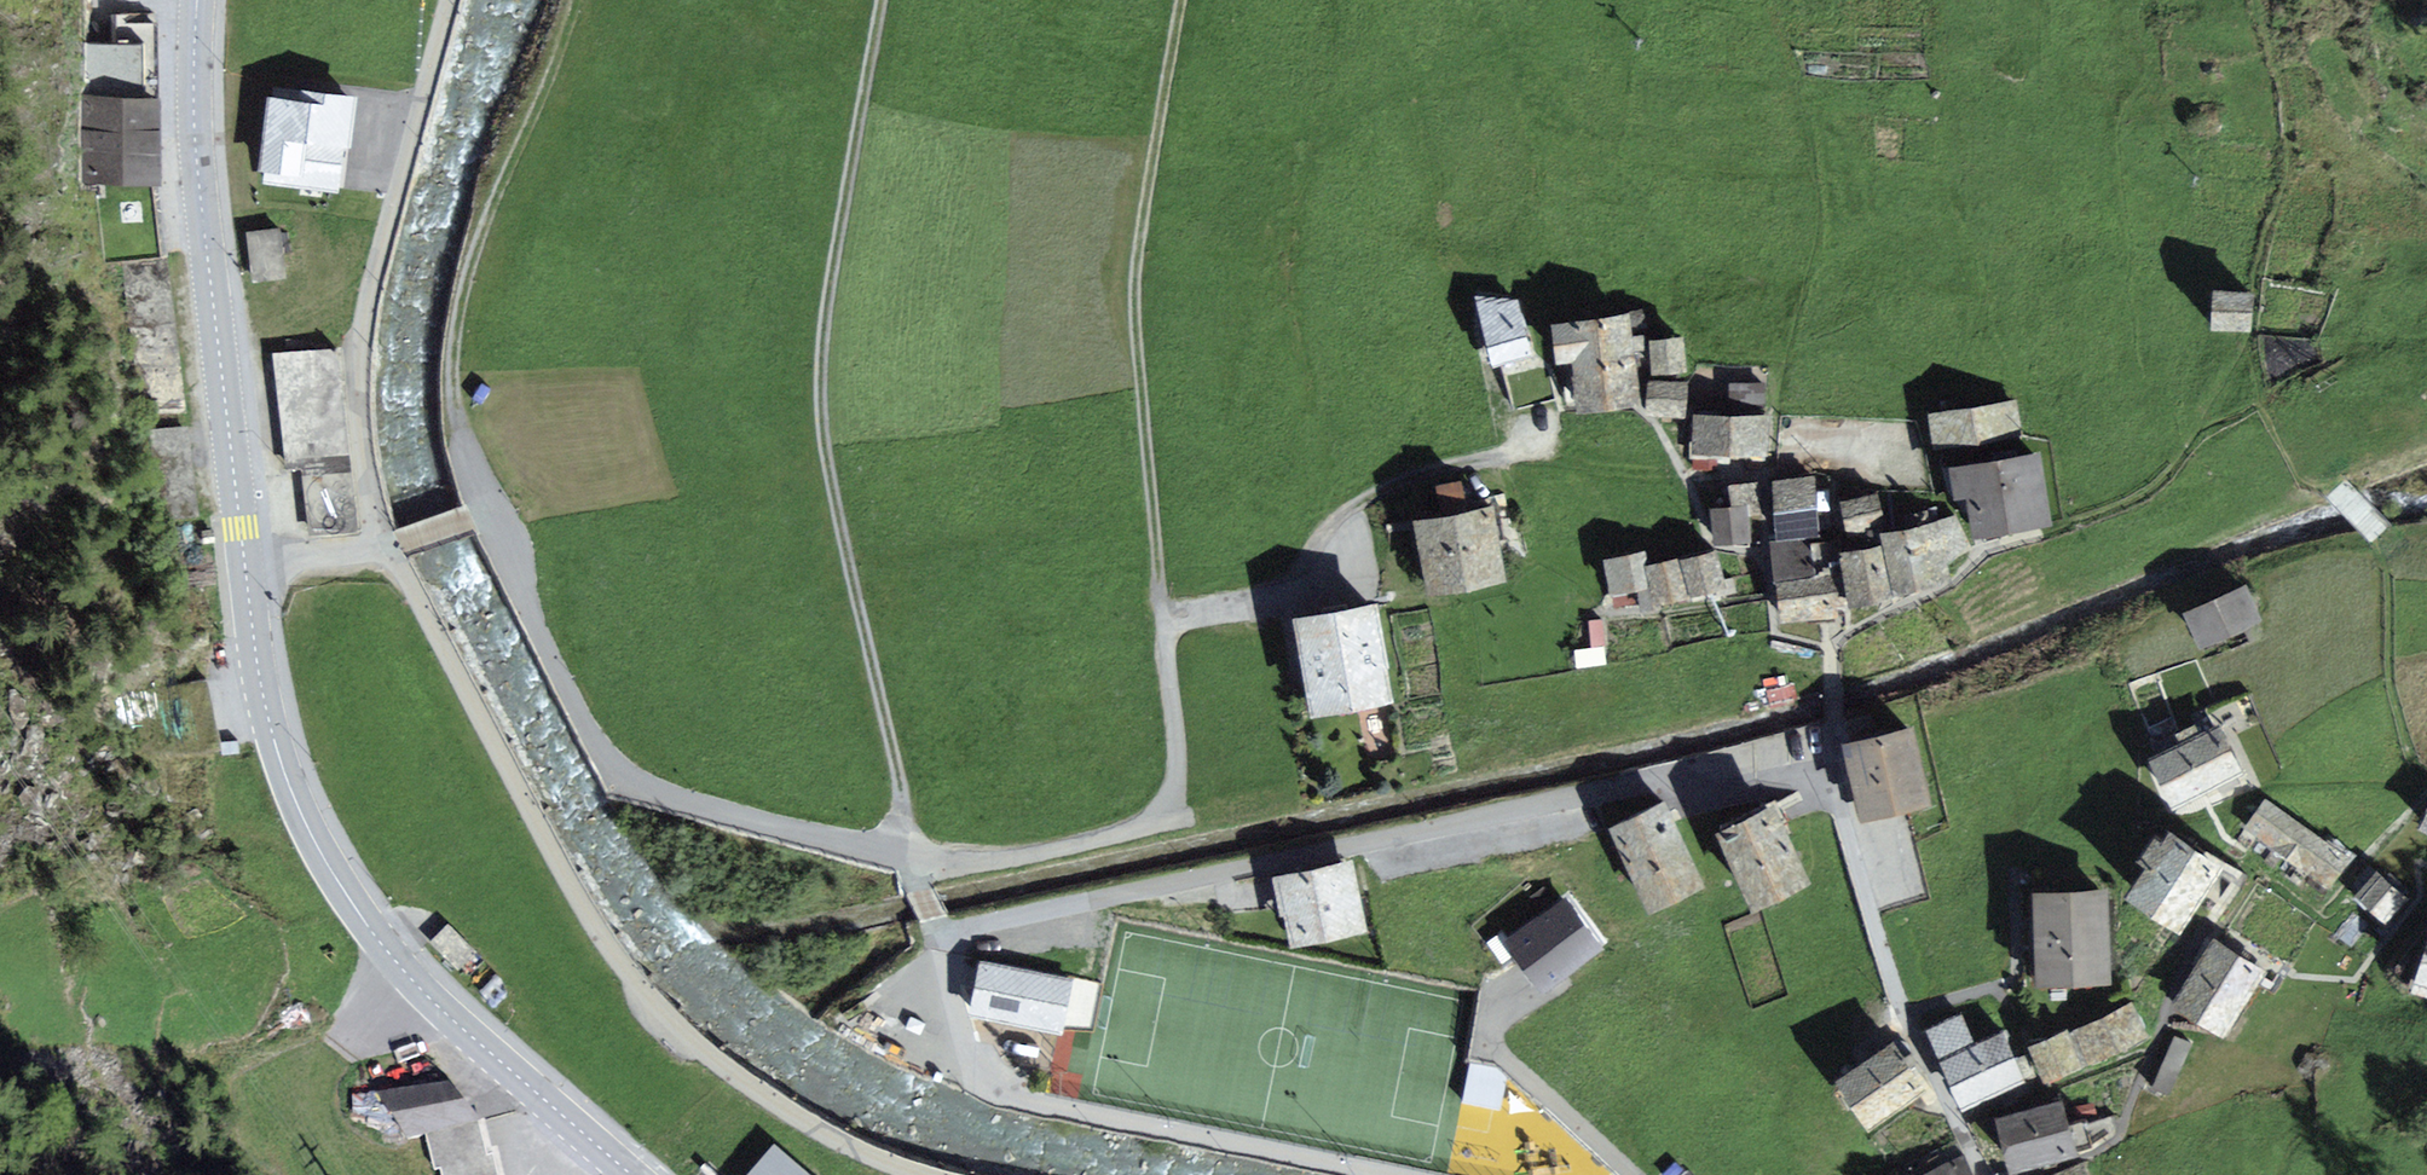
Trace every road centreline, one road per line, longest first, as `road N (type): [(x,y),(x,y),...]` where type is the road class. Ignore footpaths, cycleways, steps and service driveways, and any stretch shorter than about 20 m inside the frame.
road 1 (residential): [(1831,782),(1768,797),(1708,798),(1668,782),(935,943)]
road 2 (track): [(883,0),(832,280),(825,443),(898,768),(911,862)]
road 3 (residential): [(383,551),(609,955),(671,1031),(763,1106),(837,1150),(899,1174)]
road 4 (secondary): [(247,572),(271,738),(303,828),(417,992),(624,1174)]
road 5 (residential): [(915,874),(911,862),(661,797),(616,771),(541,643),(516,534),(497,516),(383,551)]
road 6 (track): [(1169,638),(1138,283),(1185,0)]
road 7 (residential): [(1304,601),(1180,621),(1169,638),(1173,787),(1165,813),(1145,832),(1078,851),(915,874)]
road 8 (secondary): [(196,0),(200,204),(247,572)]
road 9 (residential): [(383,551),(367,494),(358,365),(375,265),(449,0)]
road 10 (residential): [(1373,1174),(1061,1114),(985,1089),(954,1036),(935,943)]
road 11 (track): [(497,516),(461,413),(465,303),(577,0)]
road 12 (track): [(1688,484),(1500,459),(1465,468),(1417,483),(1341,527),(1305,586),(1304,601)]
road 13 (residential): [(1986,1174),(1919,1052),(1884,963),(1831,782)]
road 14 (residential): [(383,551),(247,572)]
road 15 (residential): [(1833,652),(1831,782)]

